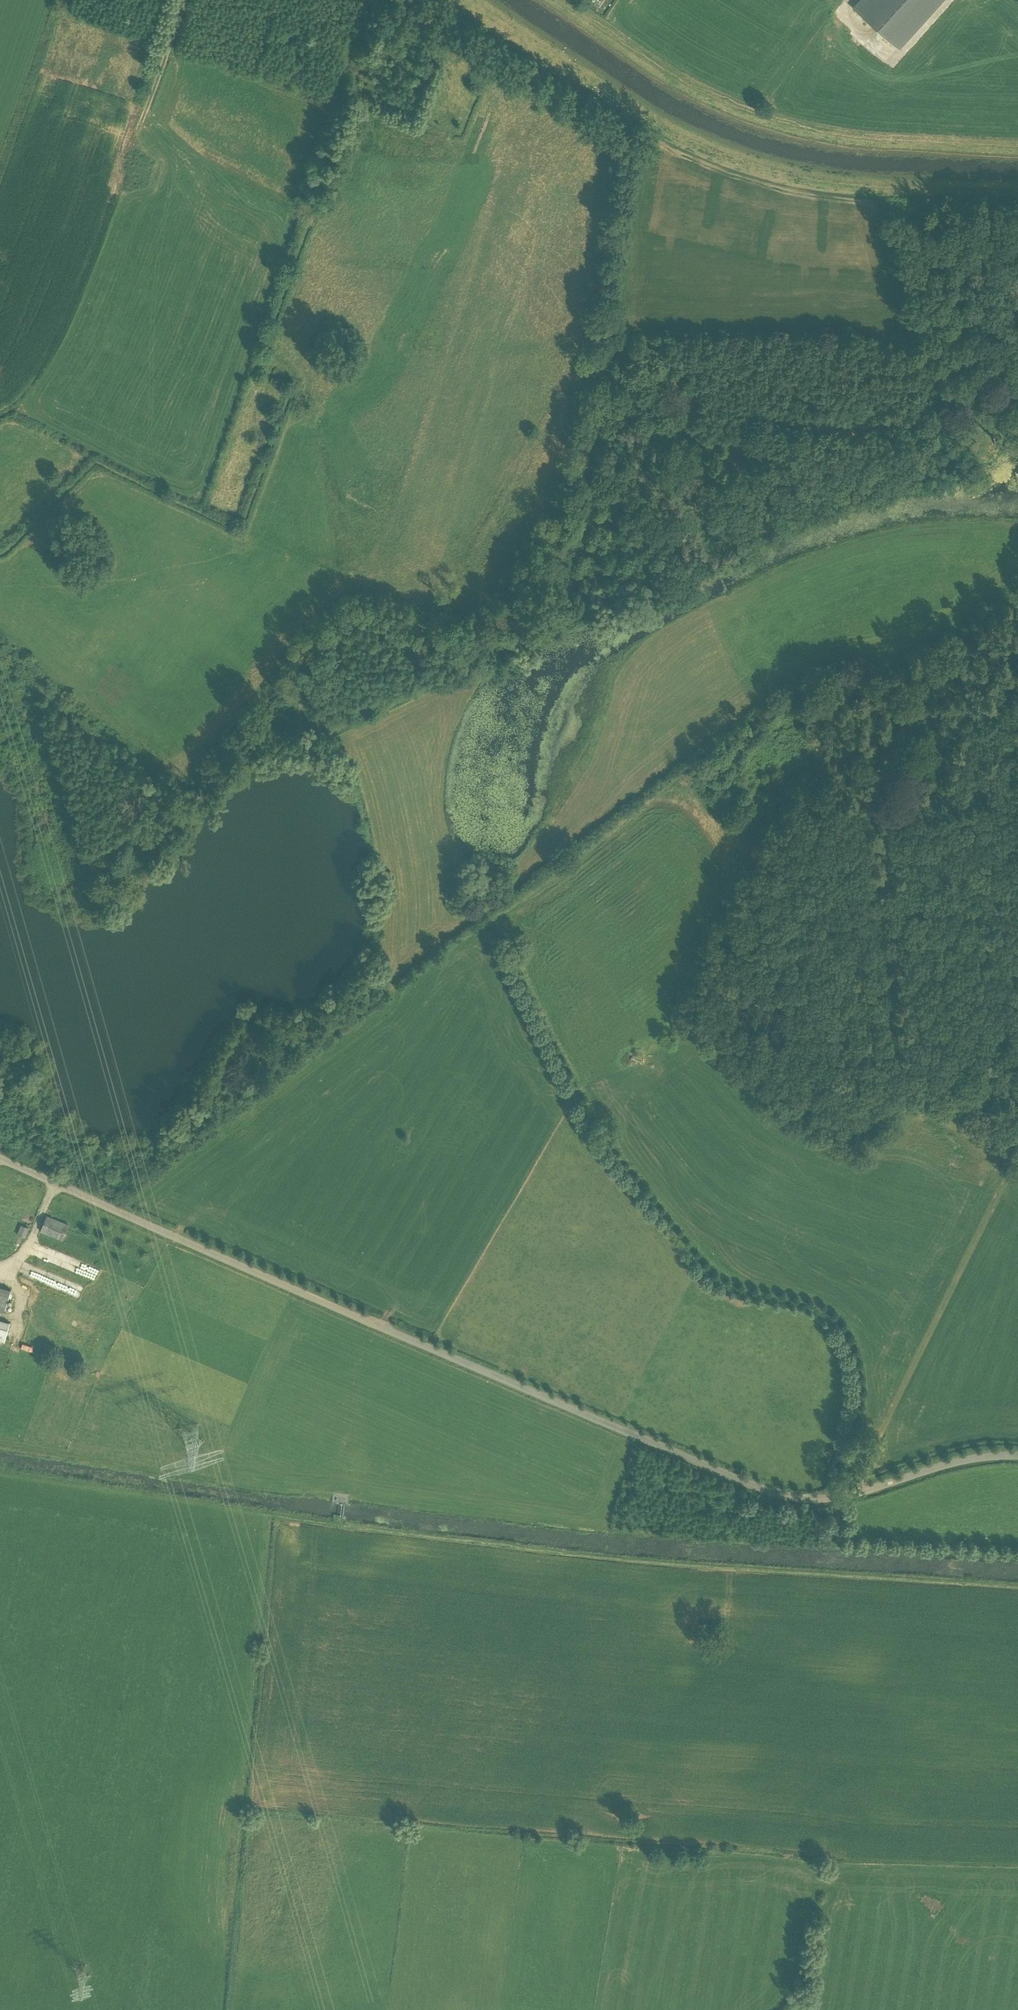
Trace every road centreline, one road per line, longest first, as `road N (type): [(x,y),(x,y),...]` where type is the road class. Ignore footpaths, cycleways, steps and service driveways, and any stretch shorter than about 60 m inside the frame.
road 1 (unclassified): [(1017,1455),(986,1454),(830,1497),(776,1495),(0,1163)]
road 2 (track): [(494,43),(631,127),(608,294),(624,341)]
road 3 (track): [(184,0),(137,136)]

